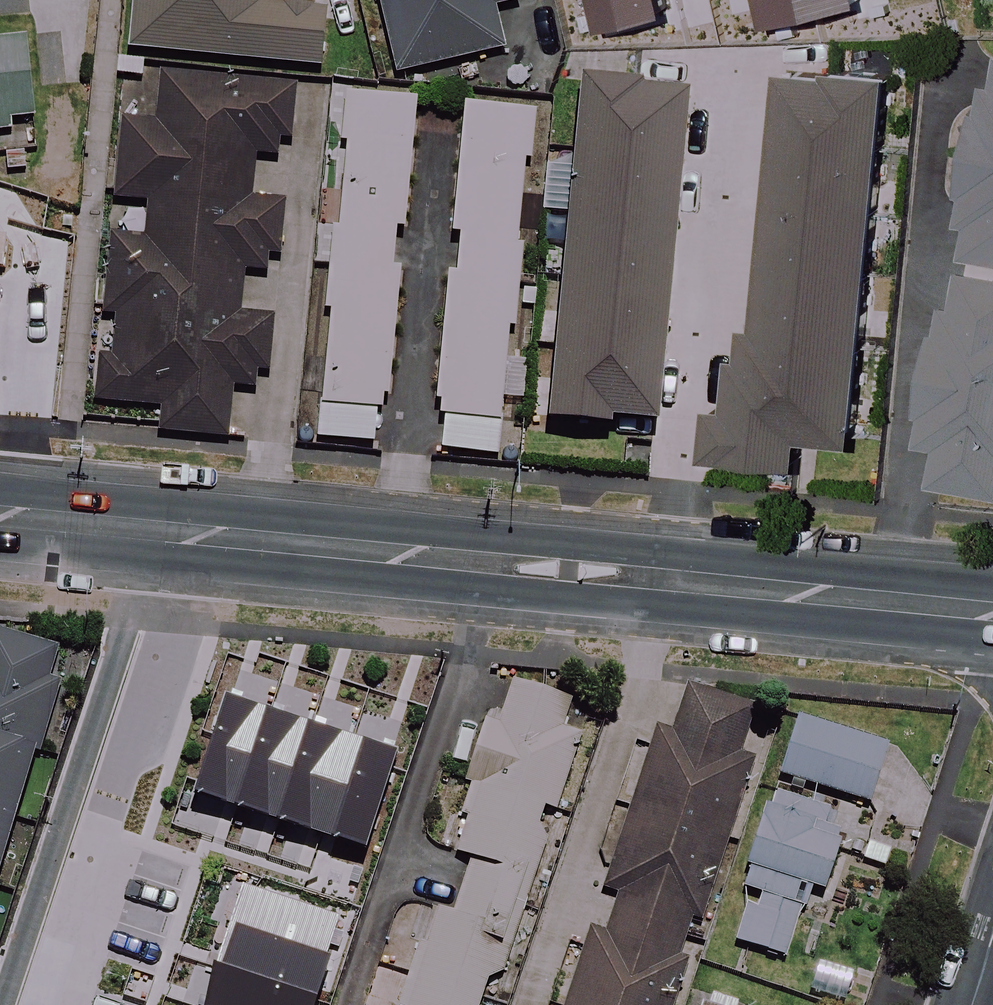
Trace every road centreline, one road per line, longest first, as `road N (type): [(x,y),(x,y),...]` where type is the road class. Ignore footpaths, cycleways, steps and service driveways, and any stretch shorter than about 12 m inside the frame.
road 1 (secondary): [(992,612),(203,537)]
road 2 (residential): [(44,1004),(203,537)]
road 3 (secondary): [(203,537),(0,515)]

